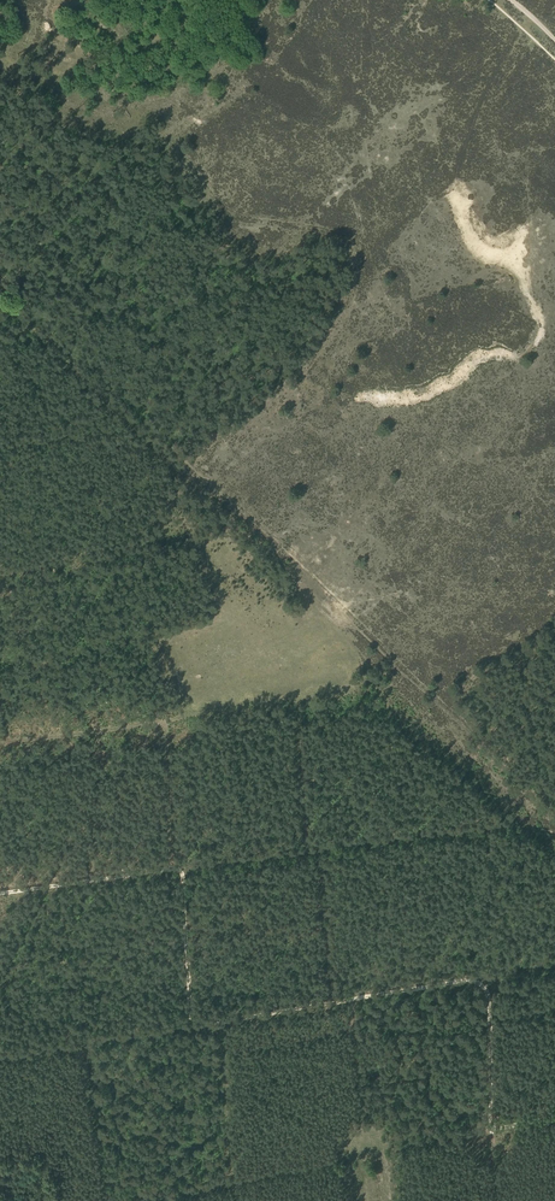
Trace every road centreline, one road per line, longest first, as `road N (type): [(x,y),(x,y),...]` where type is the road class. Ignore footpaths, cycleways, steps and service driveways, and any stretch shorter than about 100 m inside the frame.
road 1 (track): [(554,815),(360,632),(333,622),(262,542),(170,464),(0,296)]

